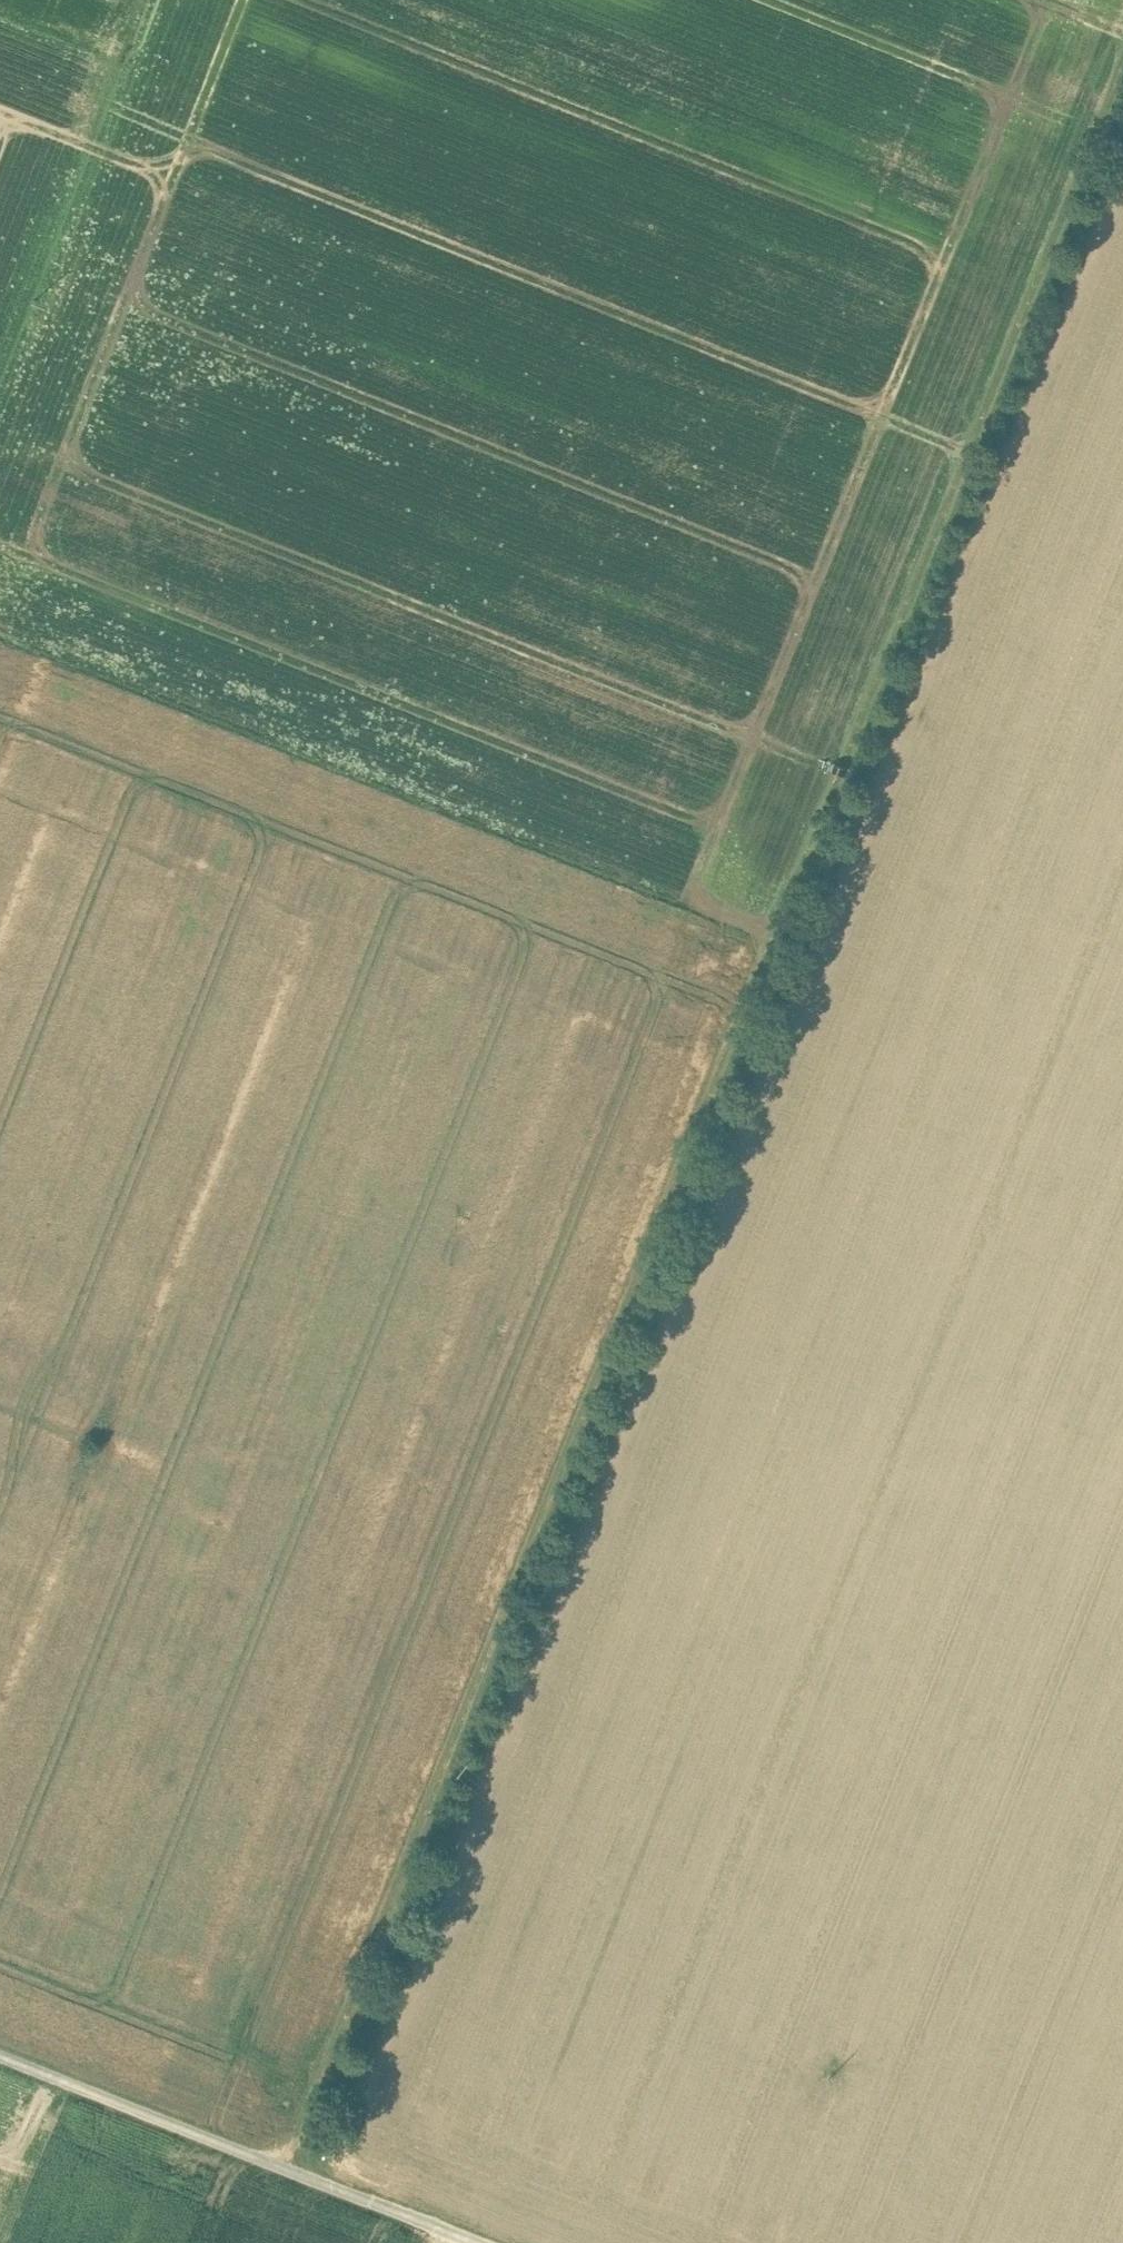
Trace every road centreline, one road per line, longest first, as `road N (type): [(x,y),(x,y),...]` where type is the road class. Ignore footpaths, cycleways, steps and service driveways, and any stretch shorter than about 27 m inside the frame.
road 1 (track): [(0,2055),(480,2242)]

